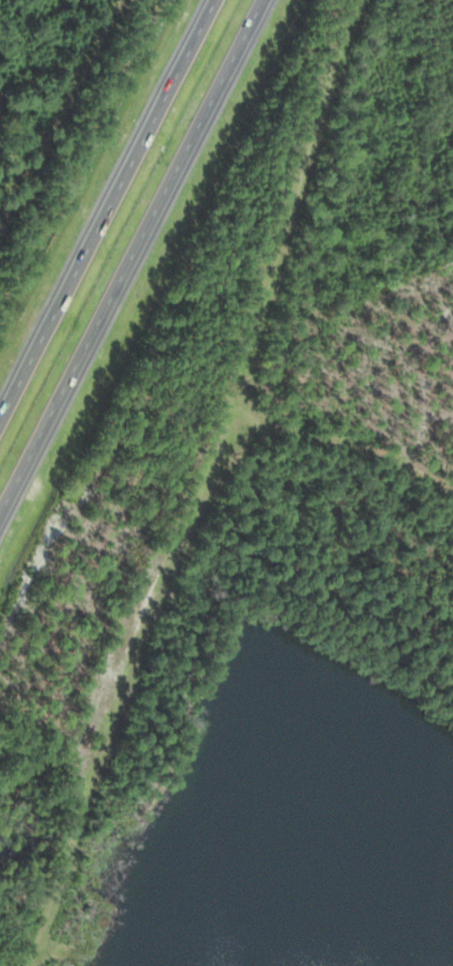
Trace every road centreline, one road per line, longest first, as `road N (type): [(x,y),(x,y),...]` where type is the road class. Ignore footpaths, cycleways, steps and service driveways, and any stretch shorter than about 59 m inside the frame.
road 1 (residential): [(366,0),(315,95),(238,392),(153,583),(25,965)]
road 2 (motorway): [(0,514),(263,0)]
road 3 (motorway): [(214,0),(0,417)]
road 4 (track): [(228,415),(322,437),(452,494)]

